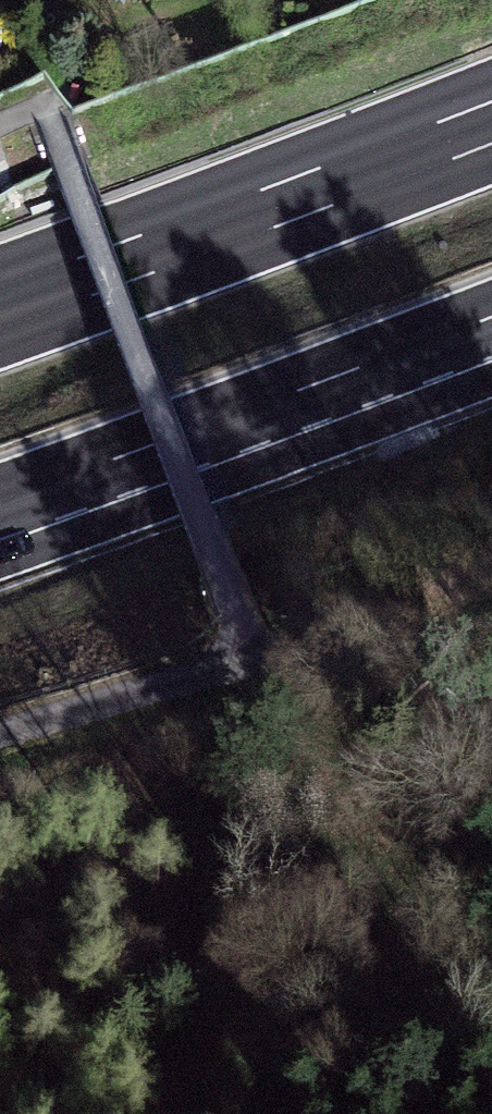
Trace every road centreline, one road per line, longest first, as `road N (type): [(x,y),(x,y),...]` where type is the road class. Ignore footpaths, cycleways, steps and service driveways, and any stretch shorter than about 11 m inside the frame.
road 1 (motorway): [(491,120),(0,306)]
road 2 (motorway): [(0,502),(491,319)]
road 3 (track): [(284,704),(0,795)]
road 4 (track): [(491,673),(284,704)]

